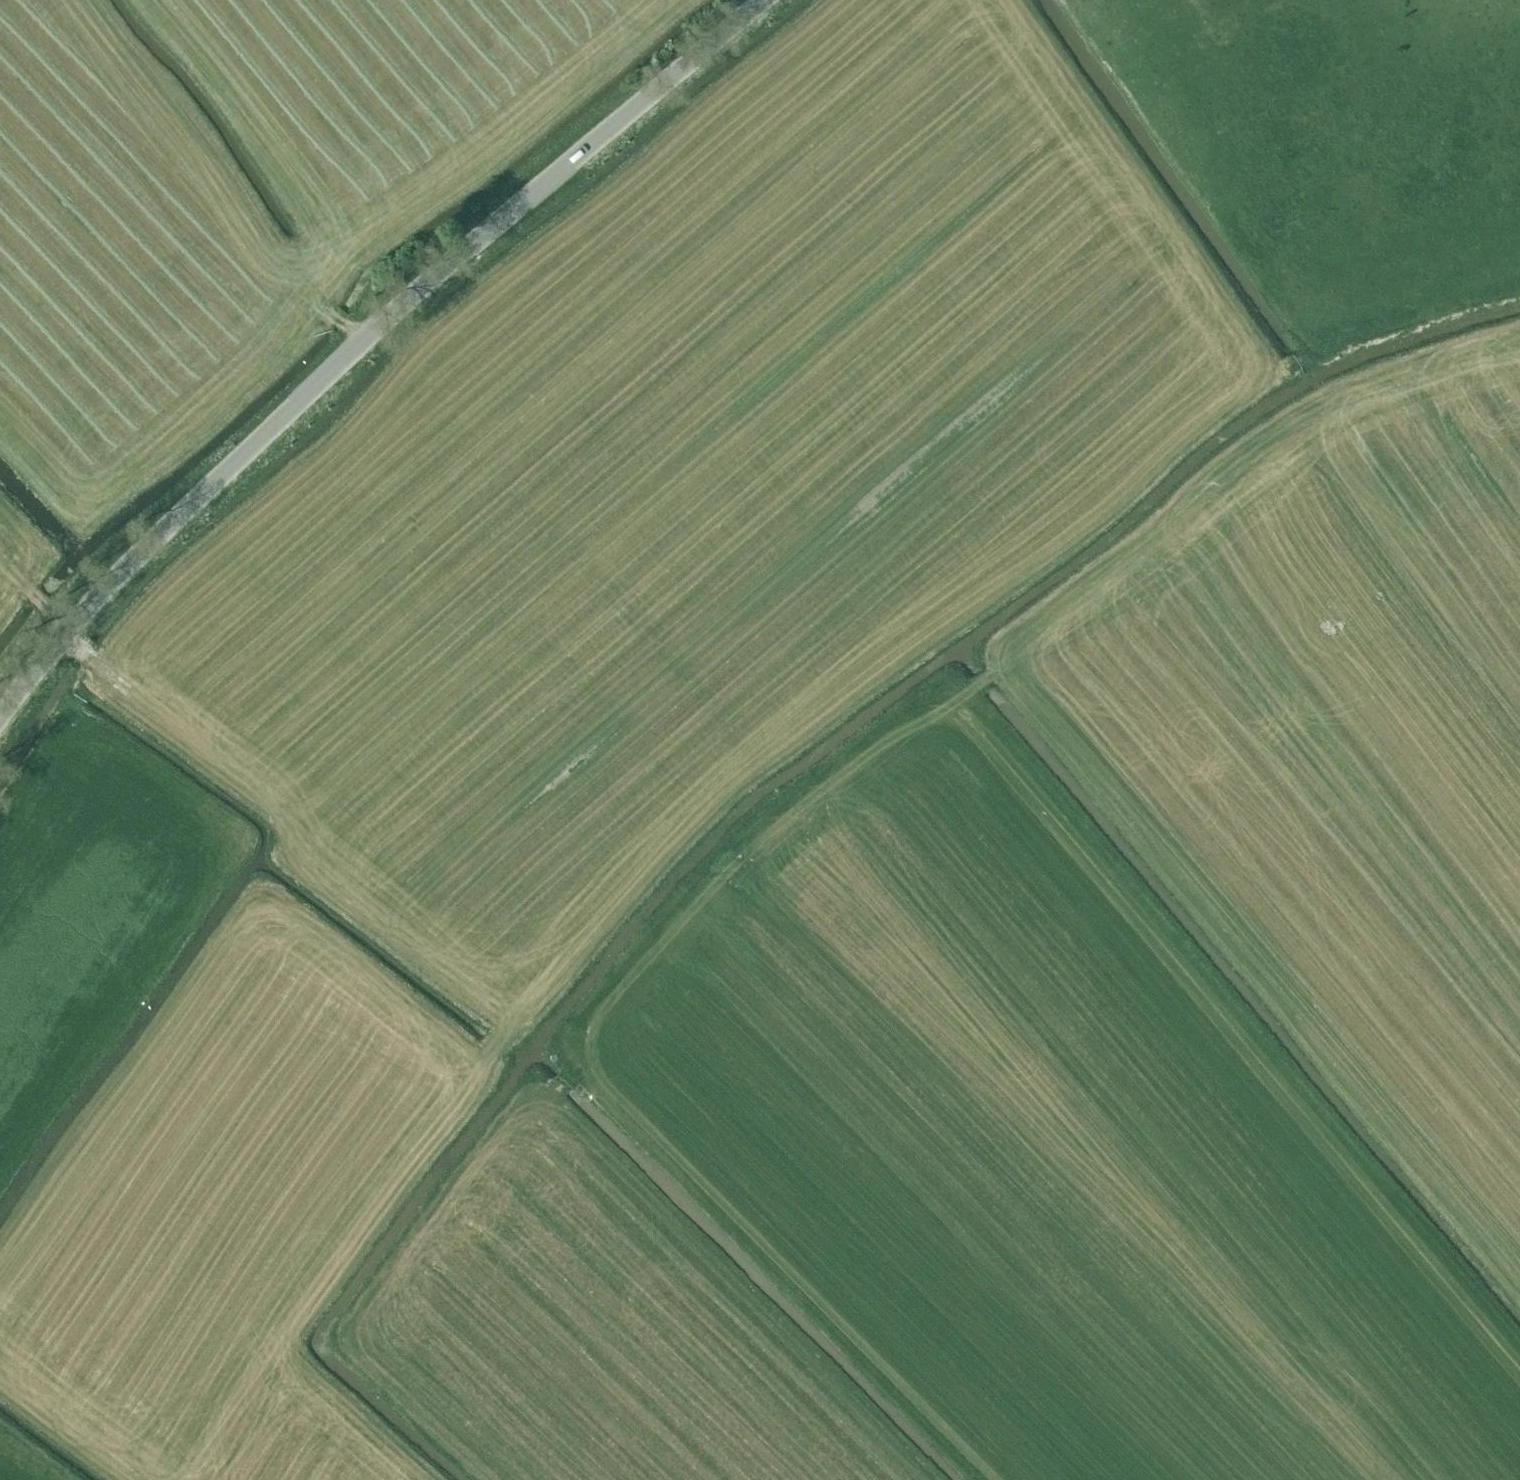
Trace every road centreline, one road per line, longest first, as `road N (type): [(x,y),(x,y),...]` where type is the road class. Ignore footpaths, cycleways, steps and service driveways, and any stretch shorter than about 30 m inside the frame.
road 1 (tertiary): [(0,726),(93,599),(352,352),(531,192),(765,0)]

